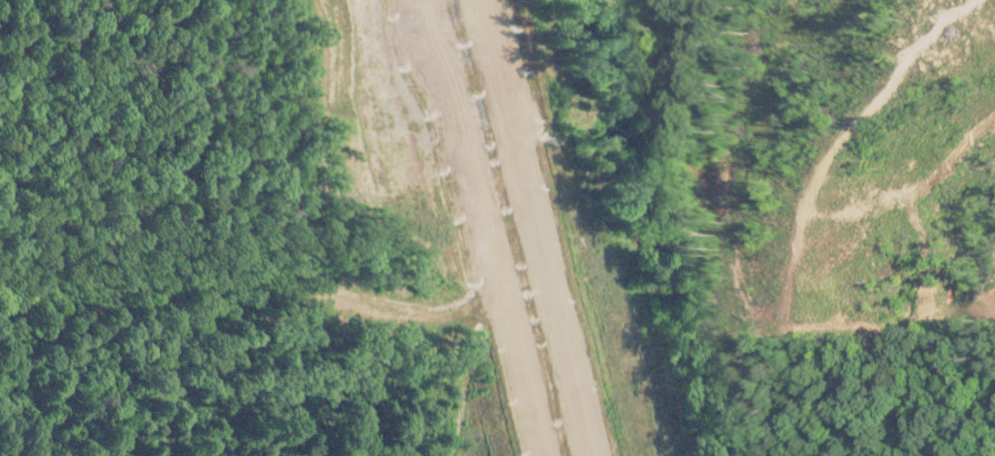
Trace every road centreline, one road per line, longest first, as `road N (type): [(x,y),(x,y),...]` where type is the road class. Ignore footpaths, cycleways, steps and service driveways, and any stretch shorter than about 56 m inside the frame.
road 1 (trunk): [(425,0),(543,455)]
road 2 (trunk): [(597,455),(482,0)]

